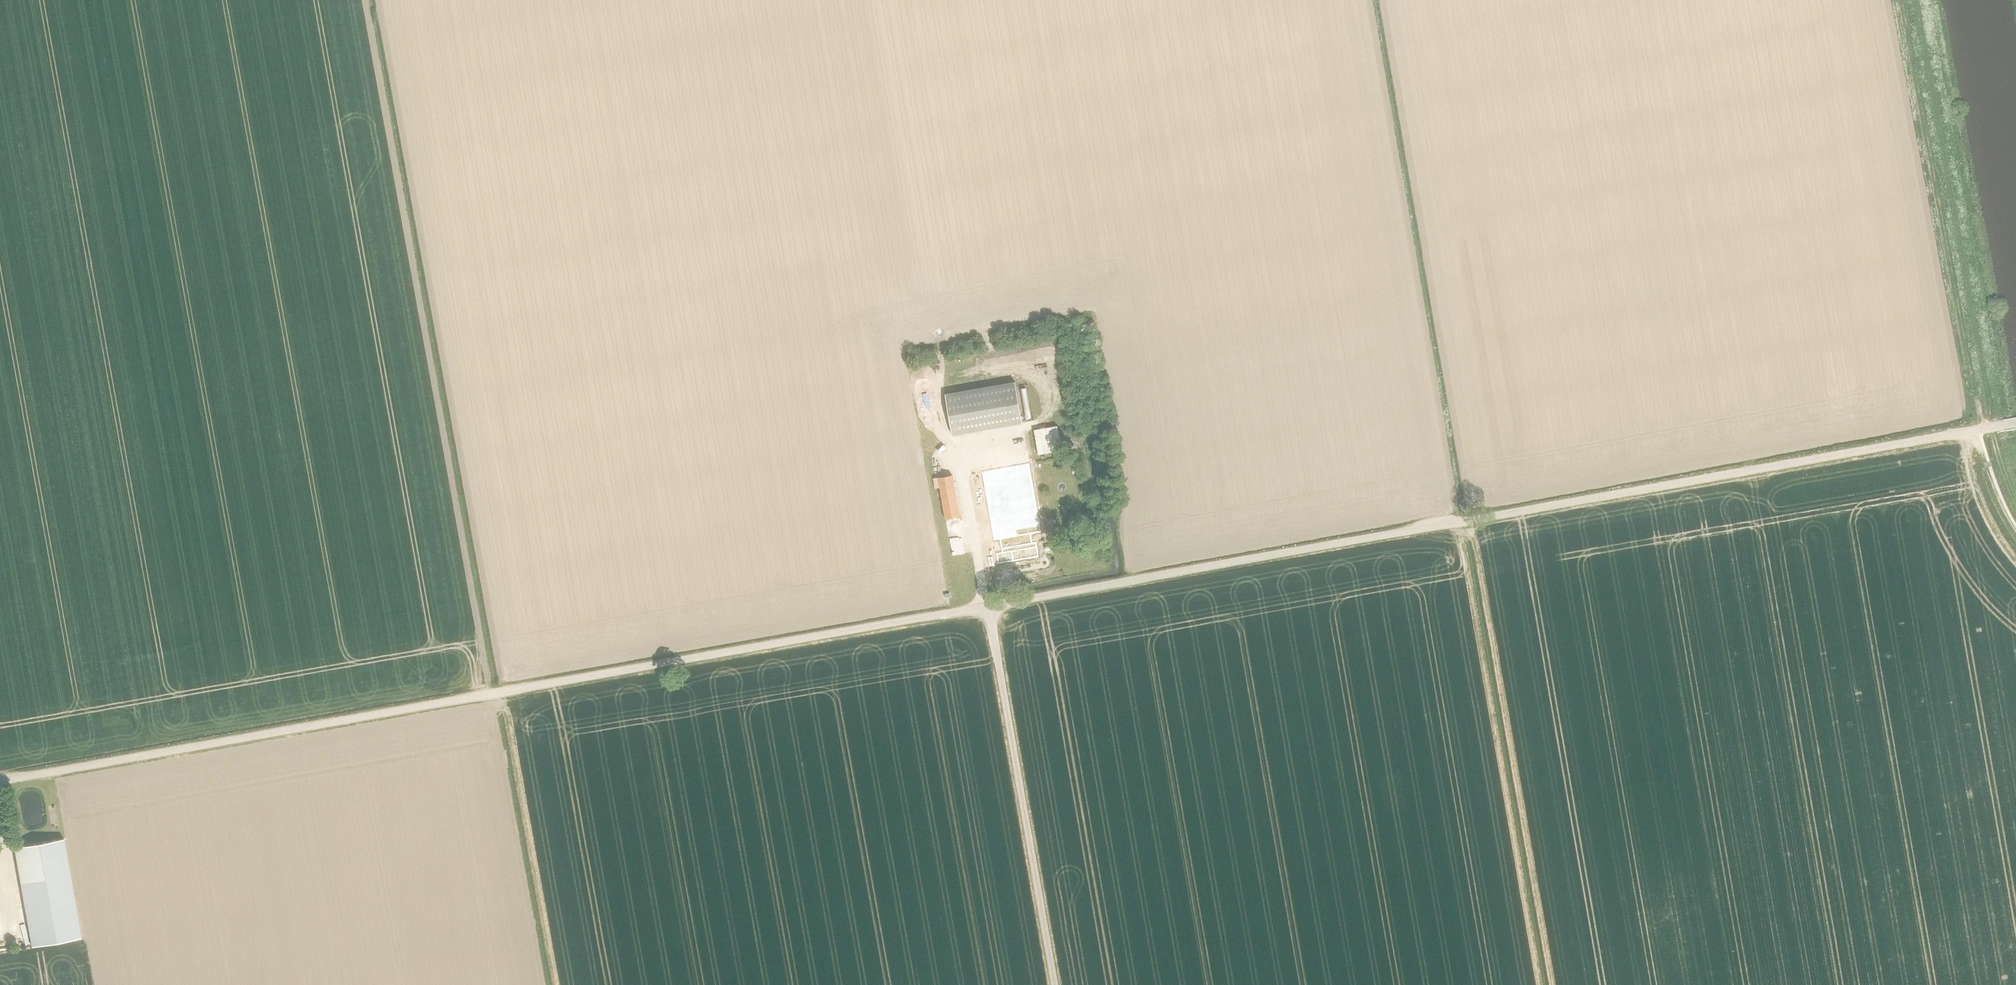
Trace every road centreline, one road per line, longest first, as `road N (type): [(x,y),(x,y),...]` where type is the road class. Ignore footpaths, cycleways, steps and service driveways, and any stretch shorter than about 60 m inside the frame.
road 1 (unclassified): [(989,608),(2015,424)]
road 2 (unclassified): [(0,782),(989,608)]
road 3 (unclassified): [(1055,984),(989,608)]

